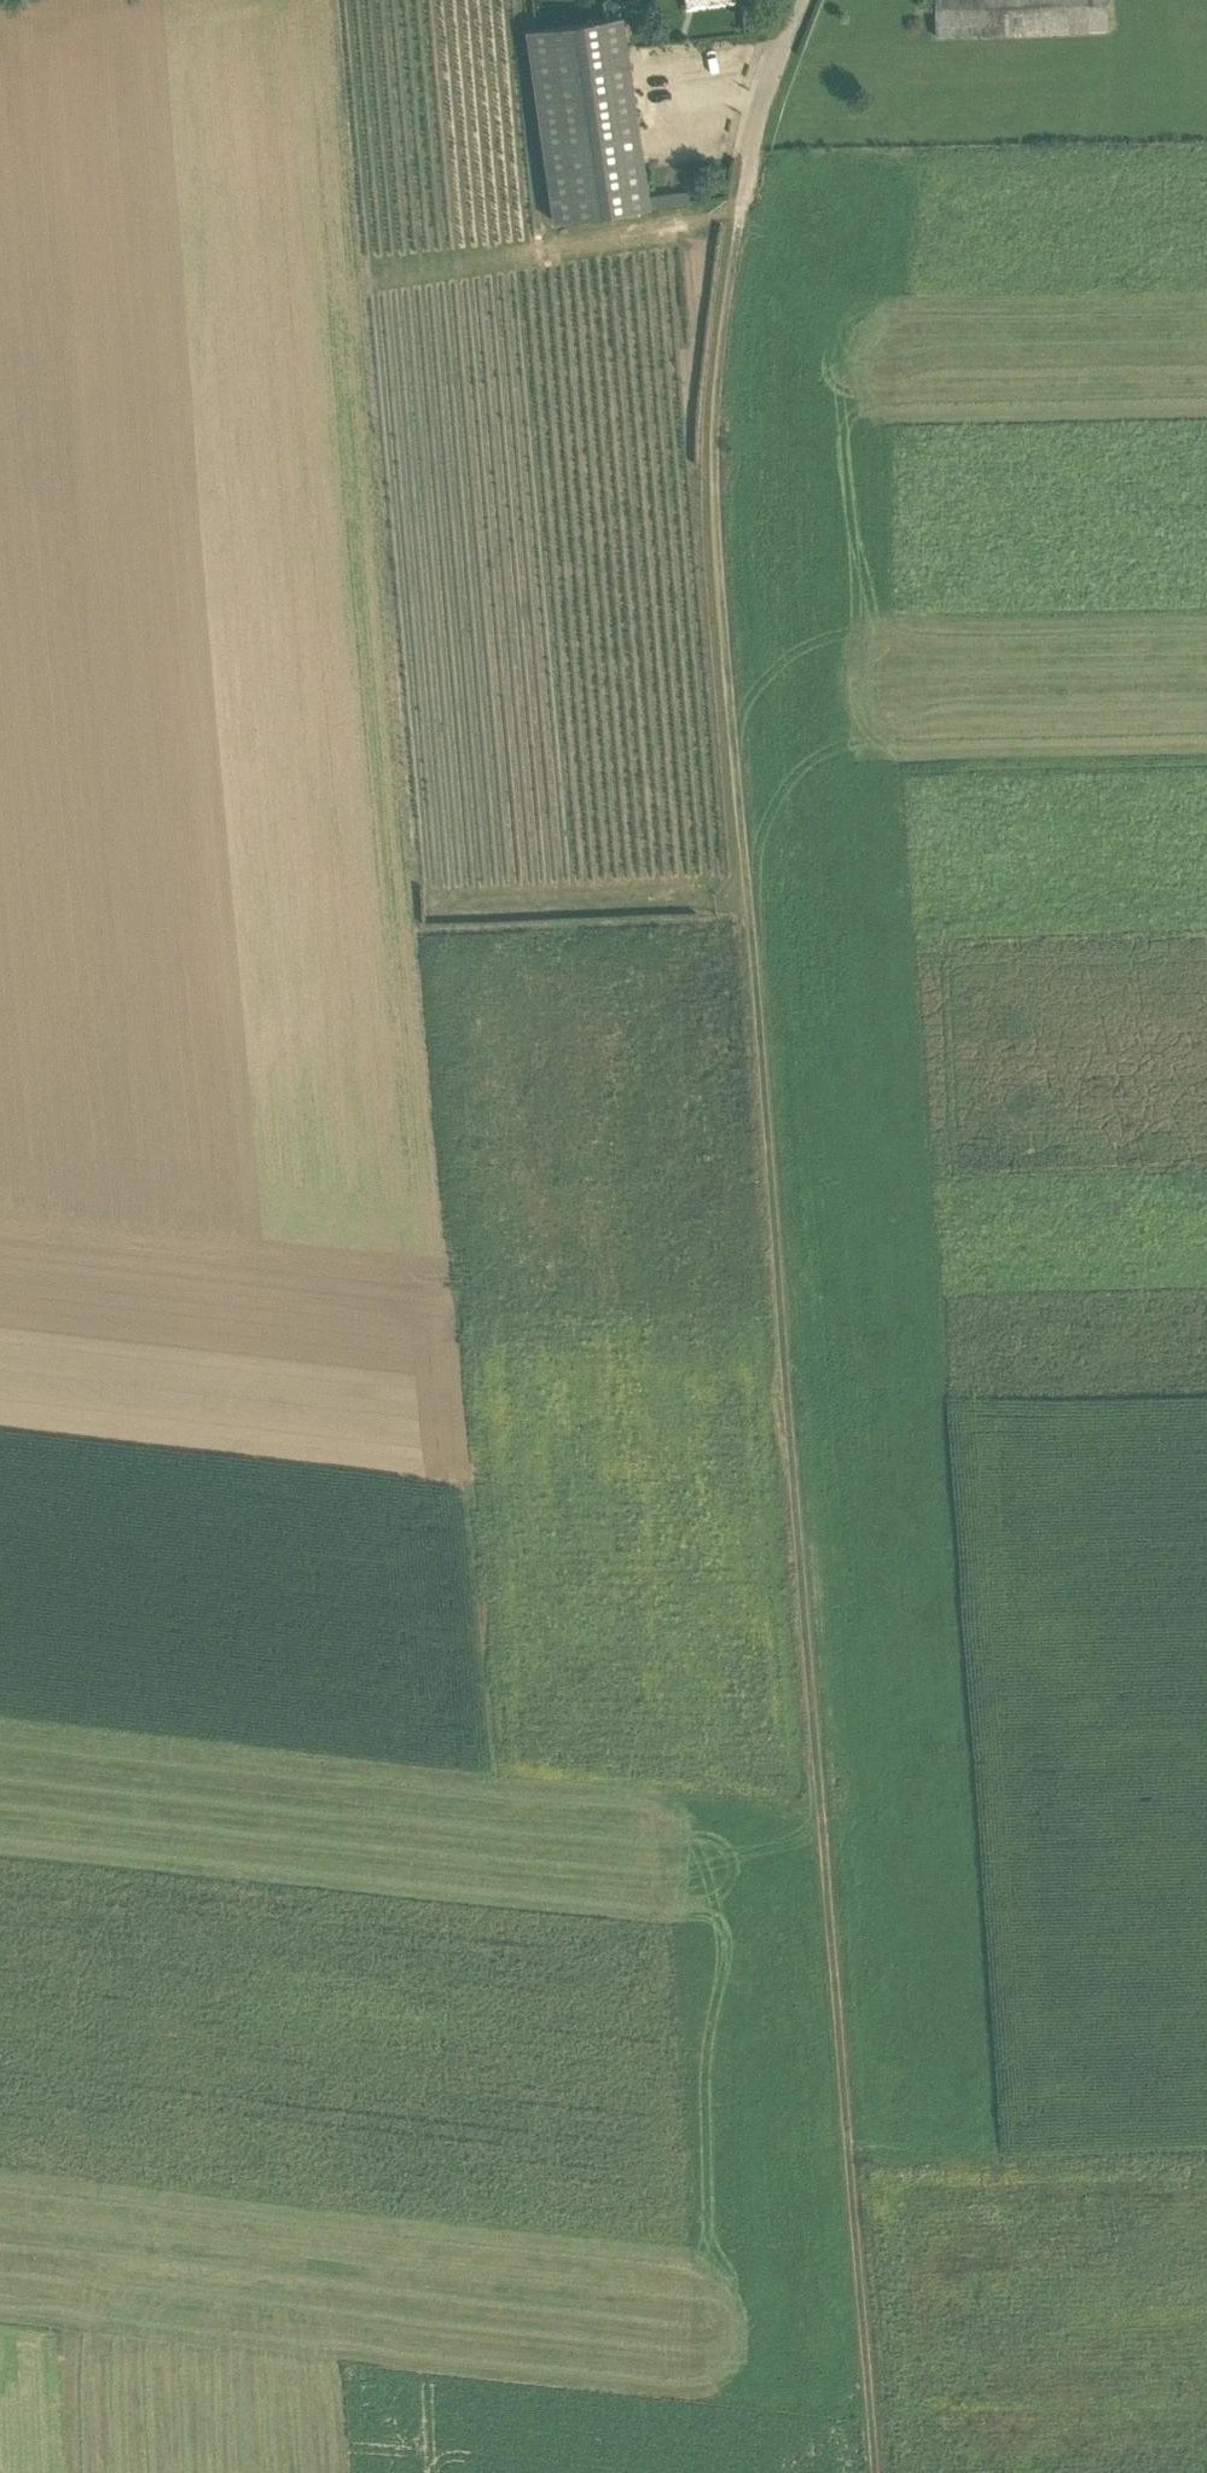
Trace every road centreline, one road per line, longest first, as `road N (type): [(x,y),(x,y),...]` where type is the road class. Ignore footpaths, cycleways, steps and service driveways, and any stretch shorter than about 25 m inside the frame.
road 1 (track): [(878,2472),(711,523),(742,181),(803,0)]

